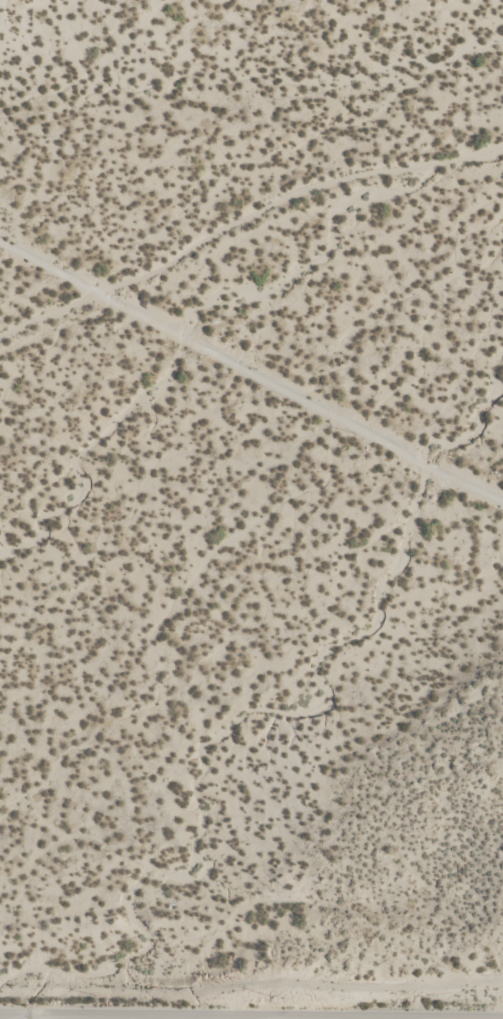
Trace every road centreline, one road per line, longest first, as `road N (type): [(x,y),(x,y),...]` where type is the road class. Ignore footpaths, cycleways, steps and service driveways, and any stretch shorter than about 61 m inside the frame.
road 1 (residential): [(0,1016),(442,1018)]

